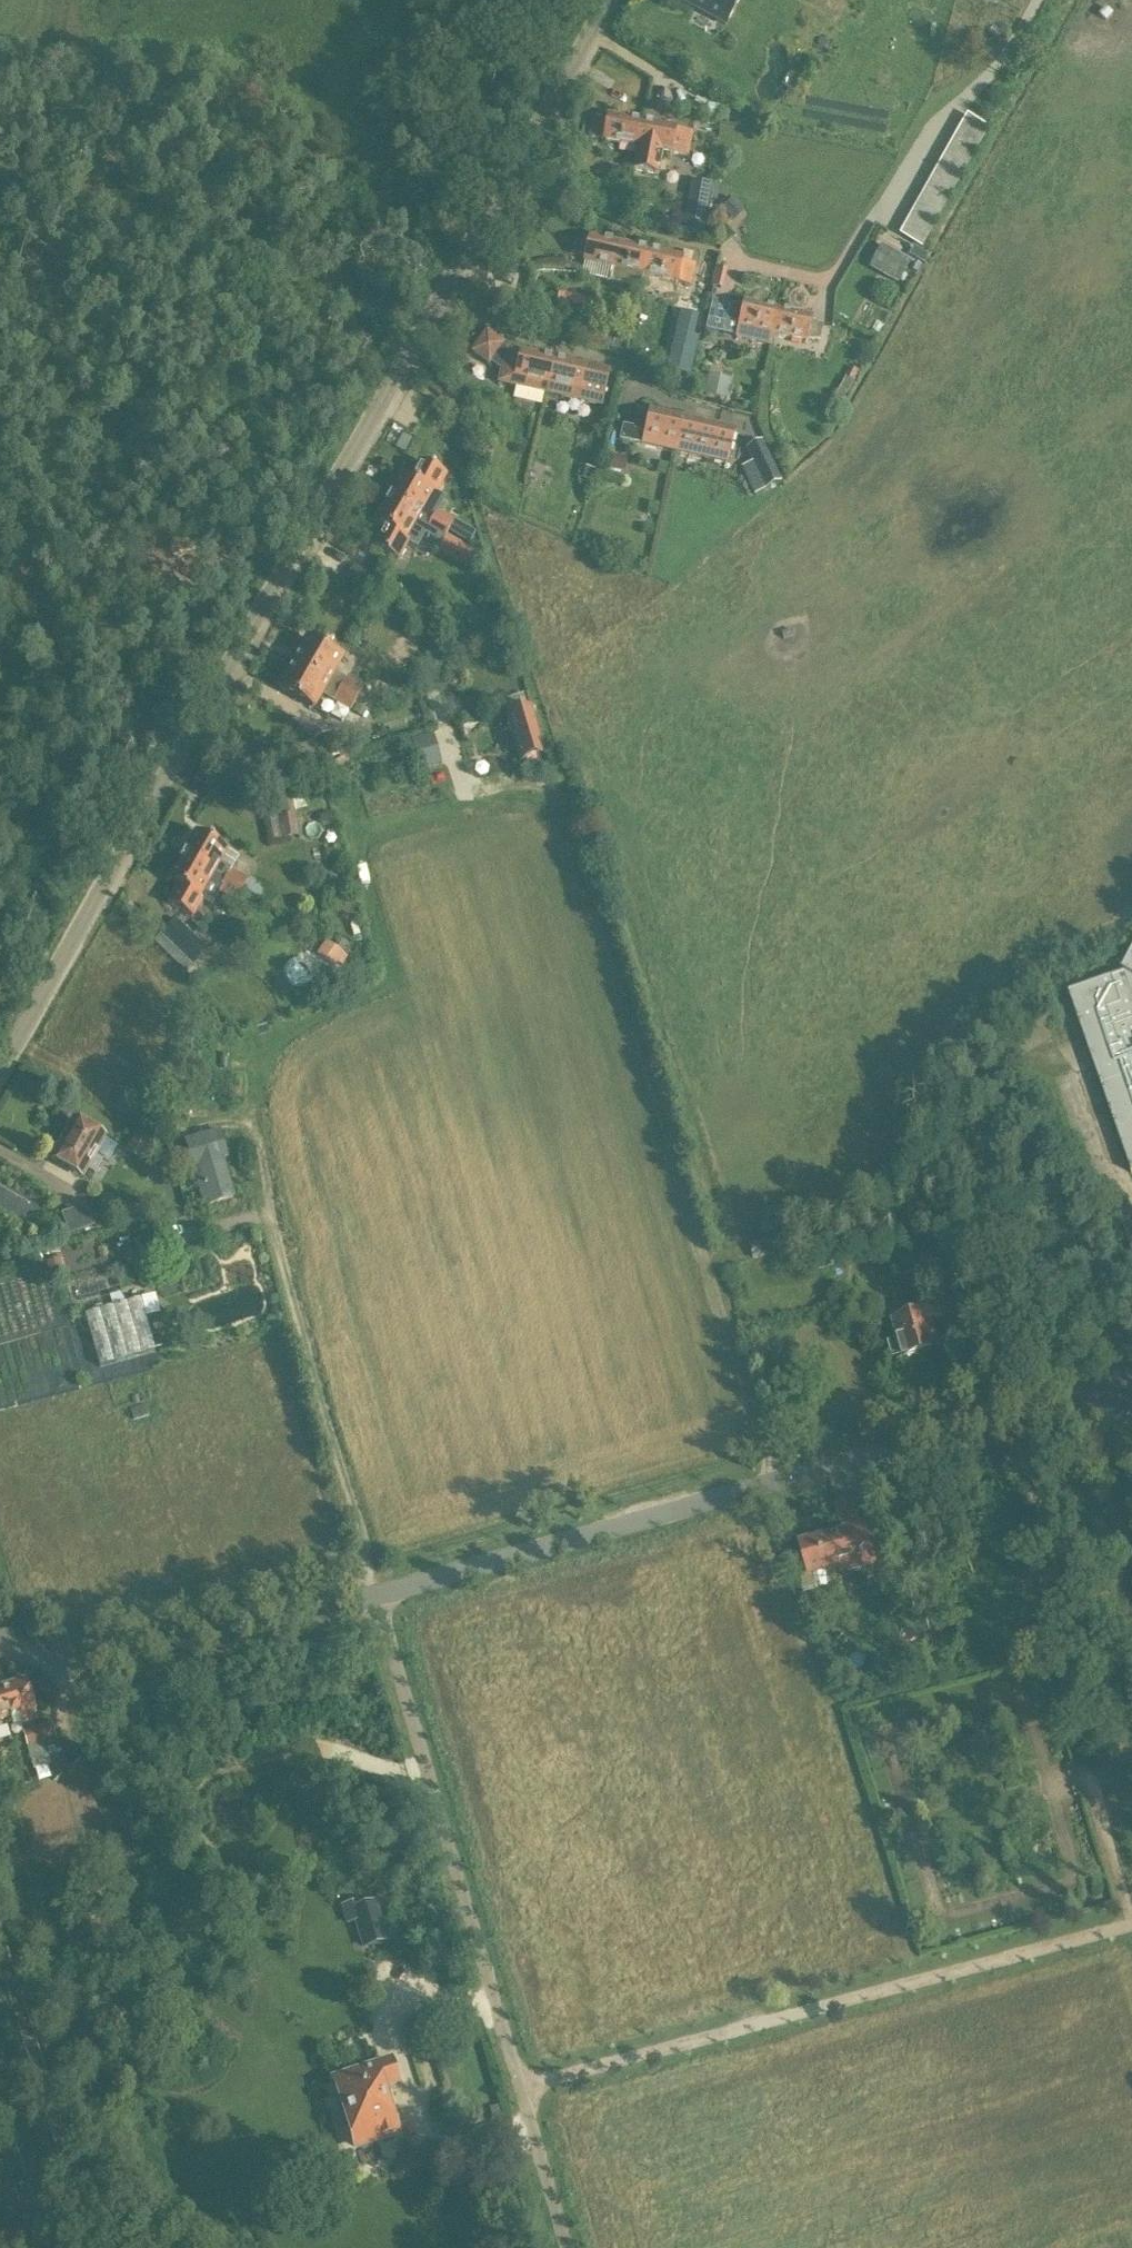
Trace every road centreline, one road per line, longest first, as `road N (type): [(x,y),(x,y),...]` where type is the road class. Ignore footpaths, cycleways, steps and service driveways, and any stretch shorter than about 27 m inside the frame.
road 1 (unclassified): [(0,1066),(611,0)]
road 2 (residential): [(1104,1392),(122,1666),(81,1670),(34,1657),(0,1636)]
road 3 (track): [(374,1597),(566,2247)]
road 4 (track): [(520,2089),(1131,1928)]
road 5 (residential): [(1131,1194),(1070,1040)]
road 6 (primary): [(49,2247),(0,2090)]

